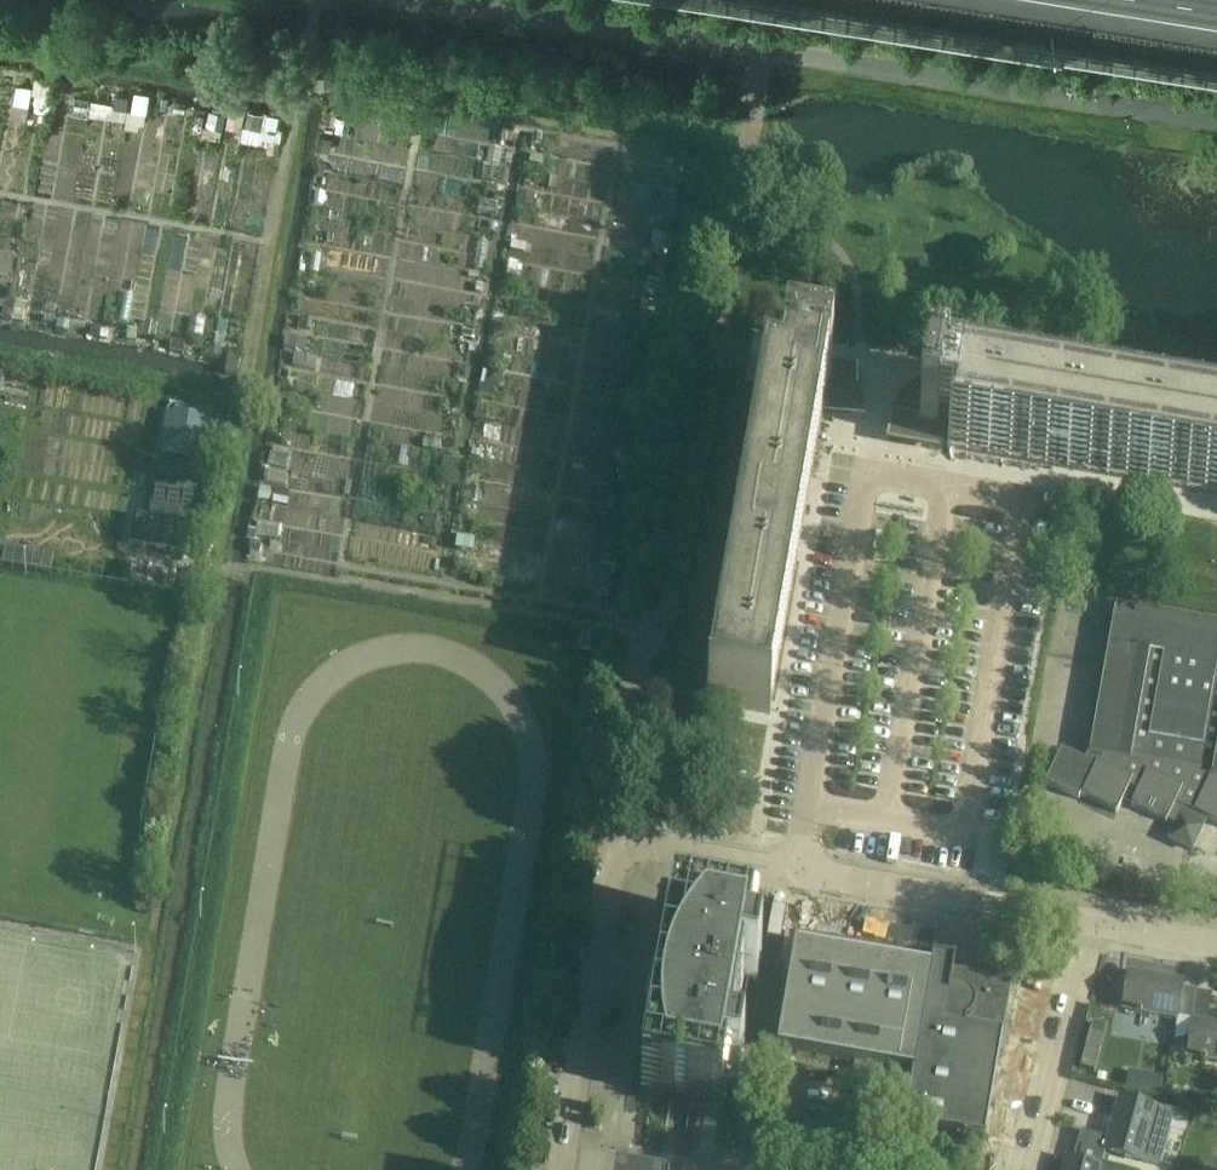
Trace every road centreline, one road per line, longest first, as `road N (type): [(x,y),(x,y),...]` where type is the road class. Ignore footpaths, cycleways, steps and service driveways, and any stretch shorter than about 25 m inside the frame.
road 1 (residential): [(965,834),(1023,505),(861,477),(793,867)]
road 2 (residential): [(555,1169),(607,834)]
road 3 (residential): [(1099,920),(793,867)]
road 4 (residential): [(1031,1169),(1099,920)]
road 5 (residential): [(793,867),(607,834)]

